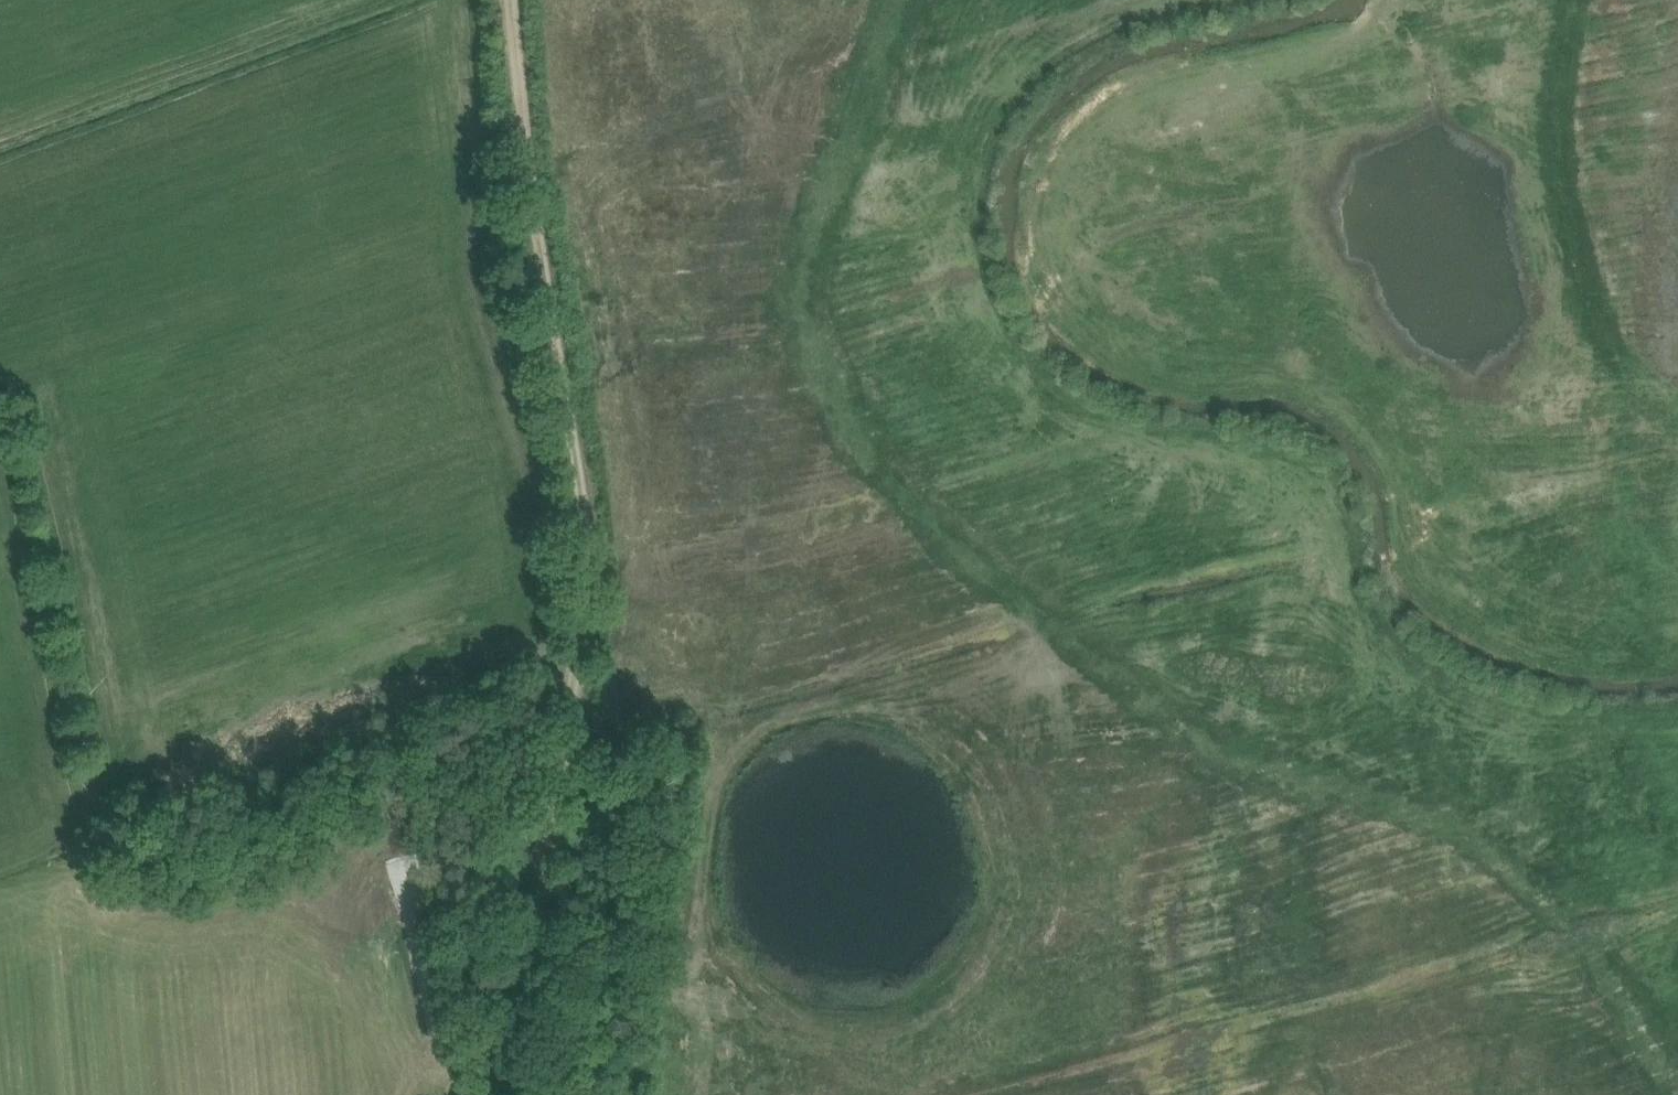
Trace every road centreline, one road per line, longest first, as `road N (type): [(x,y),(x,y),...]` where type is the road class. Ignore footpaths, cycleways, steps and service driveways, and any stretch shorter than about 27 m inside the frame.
road 1 (track): [(517,0),(584,561),(553,931),(482,1094)]

